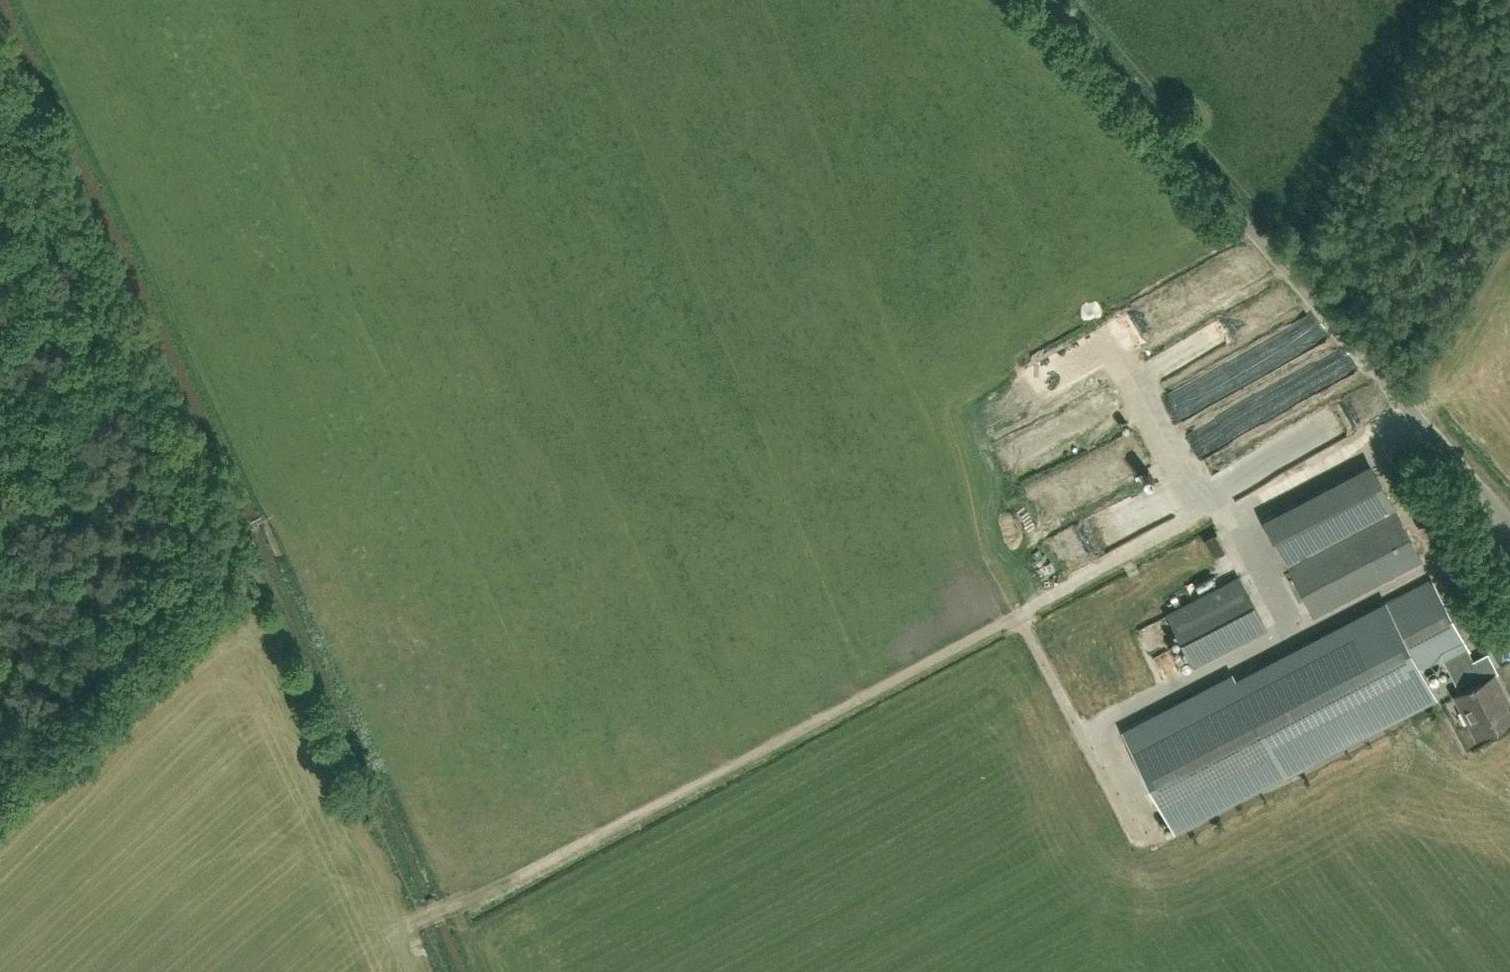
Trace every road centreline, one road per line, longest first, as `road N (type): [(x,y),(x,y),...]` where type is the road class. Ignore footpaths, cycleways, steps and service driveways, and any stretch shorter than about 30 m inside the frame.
road 1 (unclassified): [(1509,524),(1048,0)]

